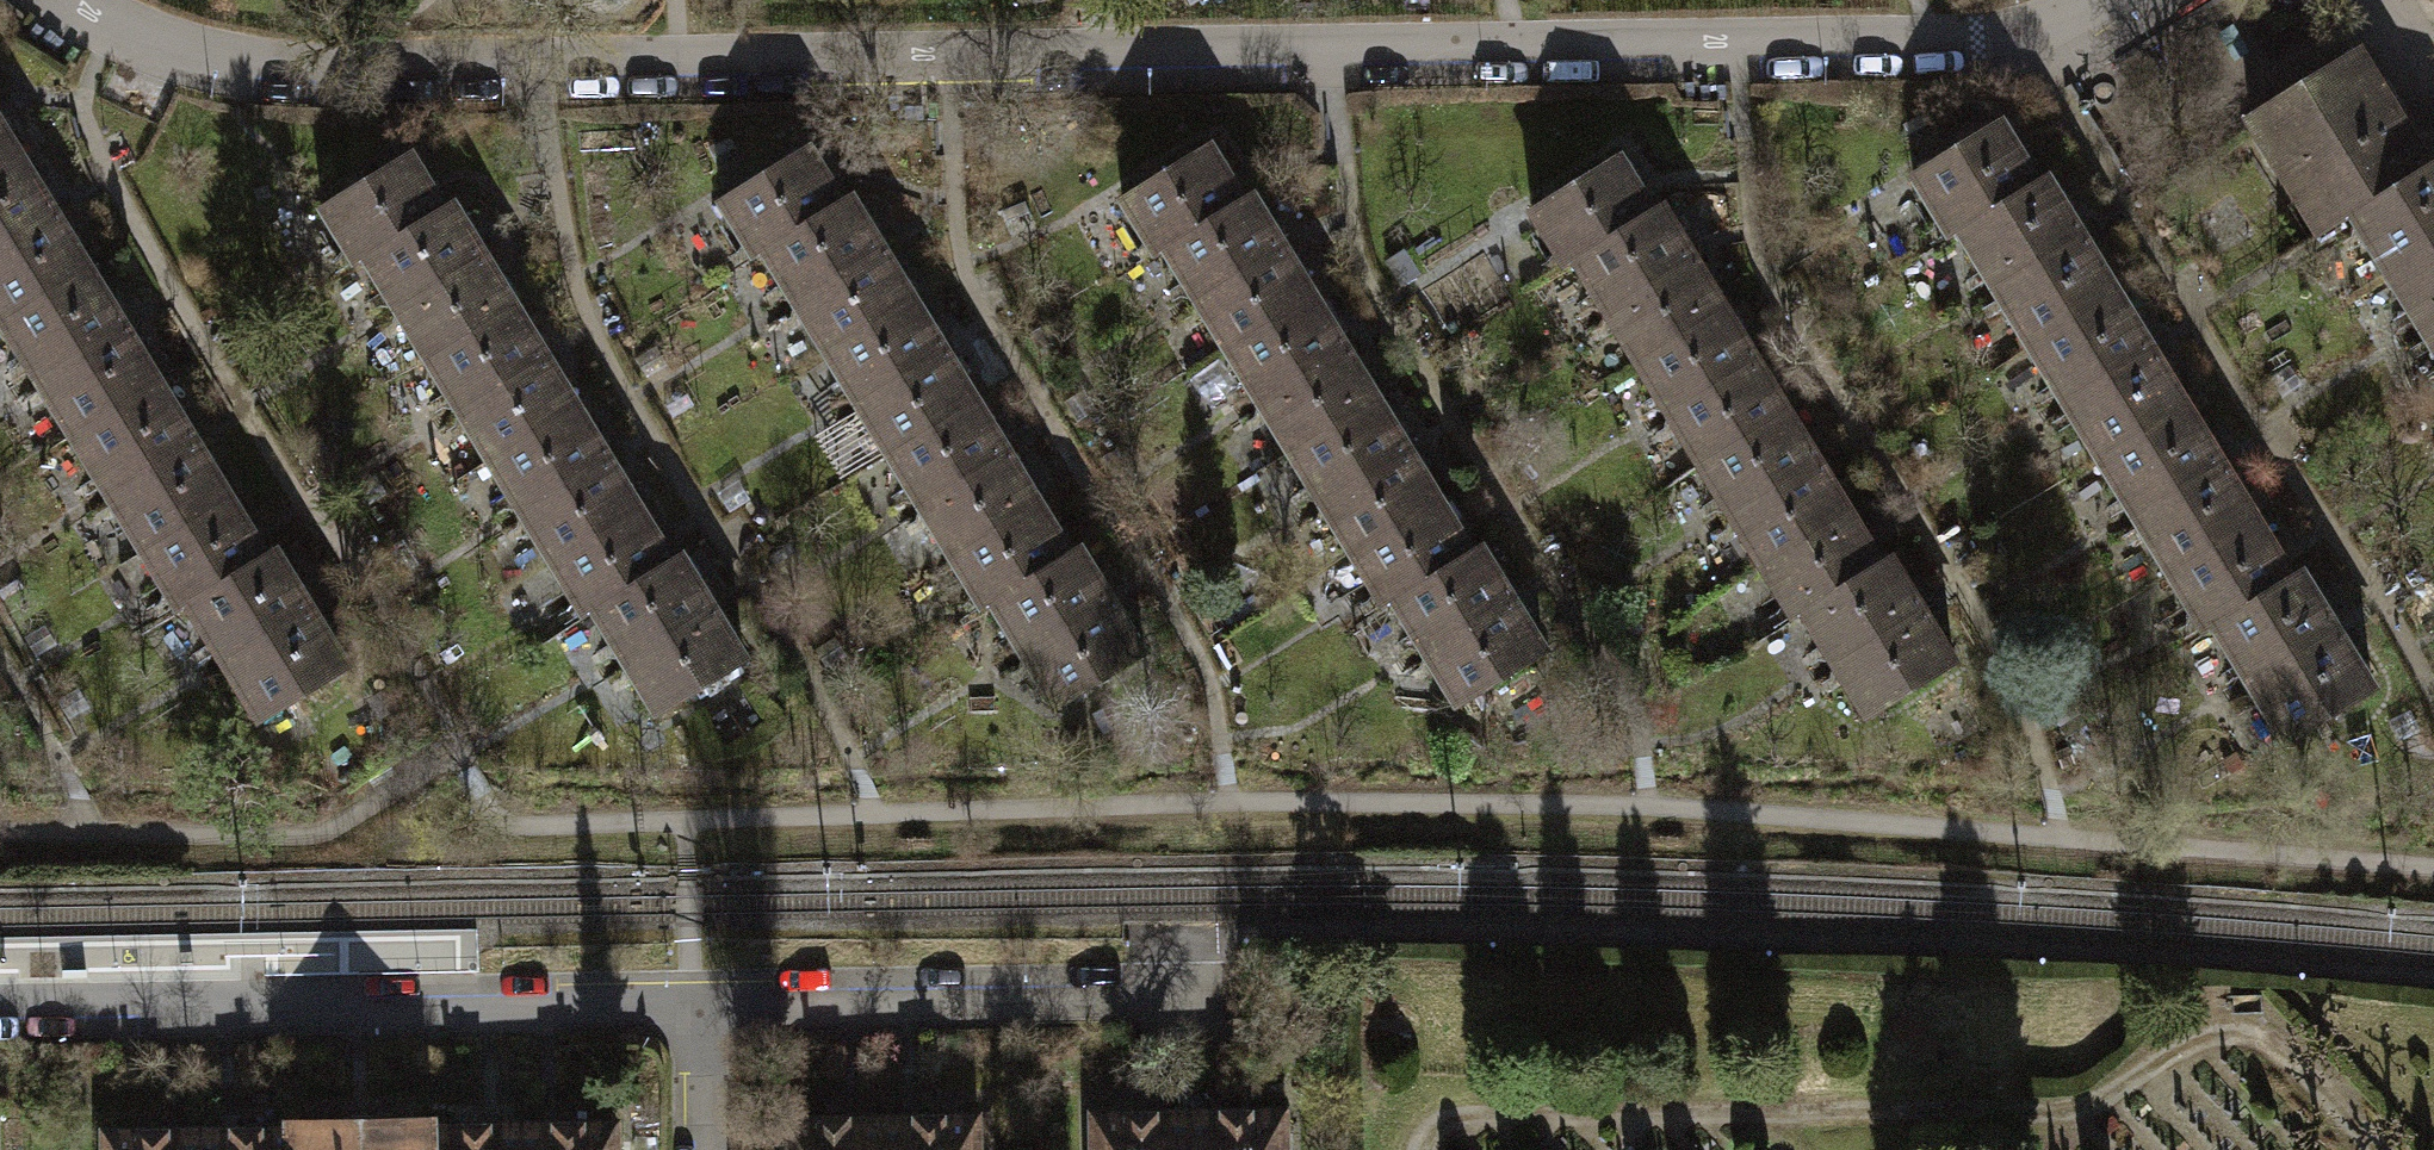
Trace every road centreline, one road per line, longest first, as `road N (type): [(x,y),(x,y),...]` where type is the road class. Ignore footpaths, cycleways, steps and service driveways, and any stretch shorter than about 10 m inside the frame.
road 1 (residential): [(74,0),(252,60),(315,62),(1936,42),(2032,36),(2119,0)]
road 2 (residential): [(691,1003),(0,1015)]
road 3 (residential): [(1200,994),(691,1003)]
road 4 (residential): [(711,1149),(709,1095),(690,1062),(691,1003)]

